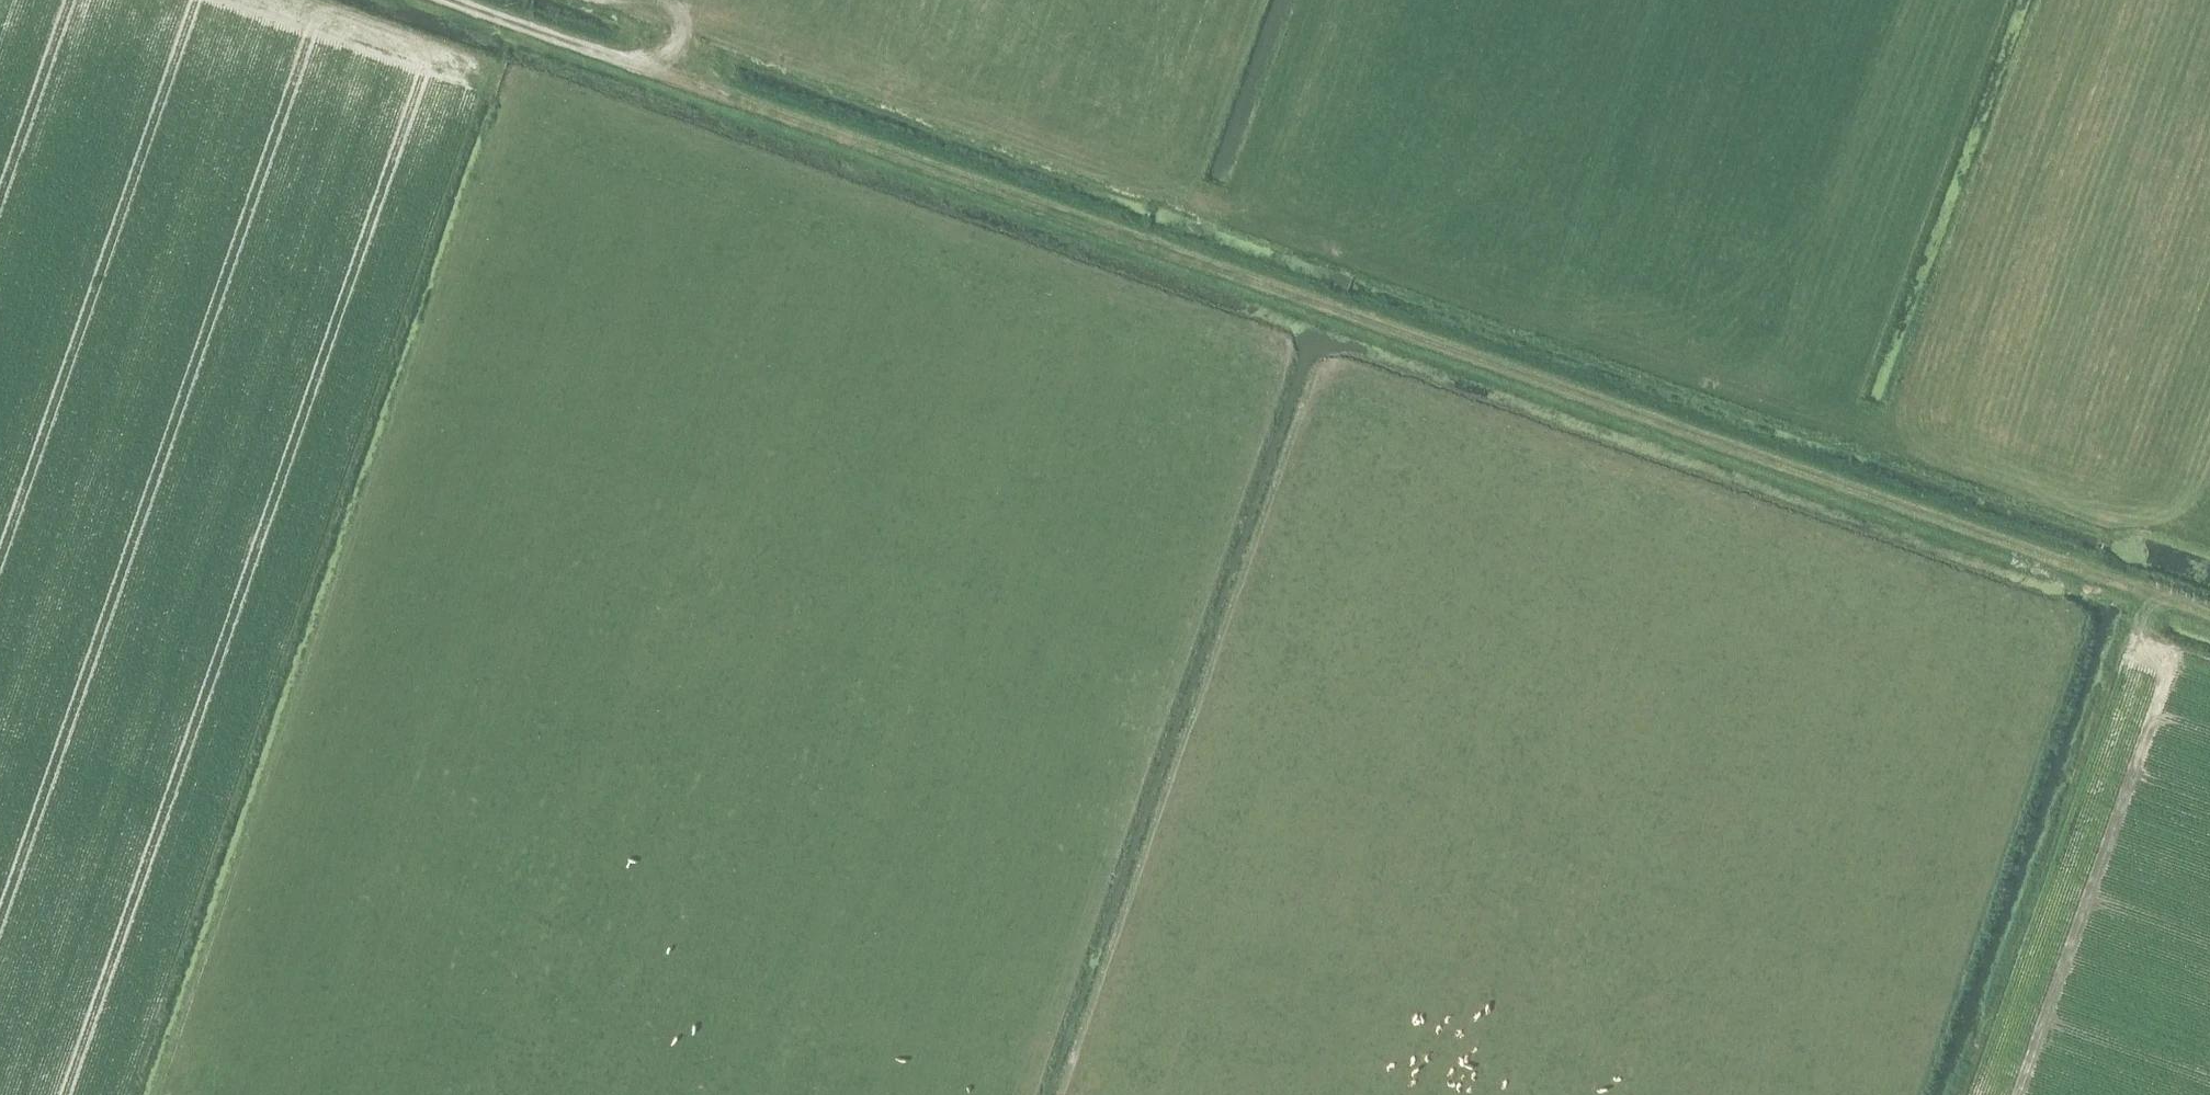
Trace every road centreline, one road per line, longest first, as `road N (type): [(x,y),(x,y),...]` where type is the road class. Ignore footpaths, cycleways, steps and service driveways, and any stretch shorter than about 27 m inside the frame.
road 1 (track): [(2209,618),(446,0)]

